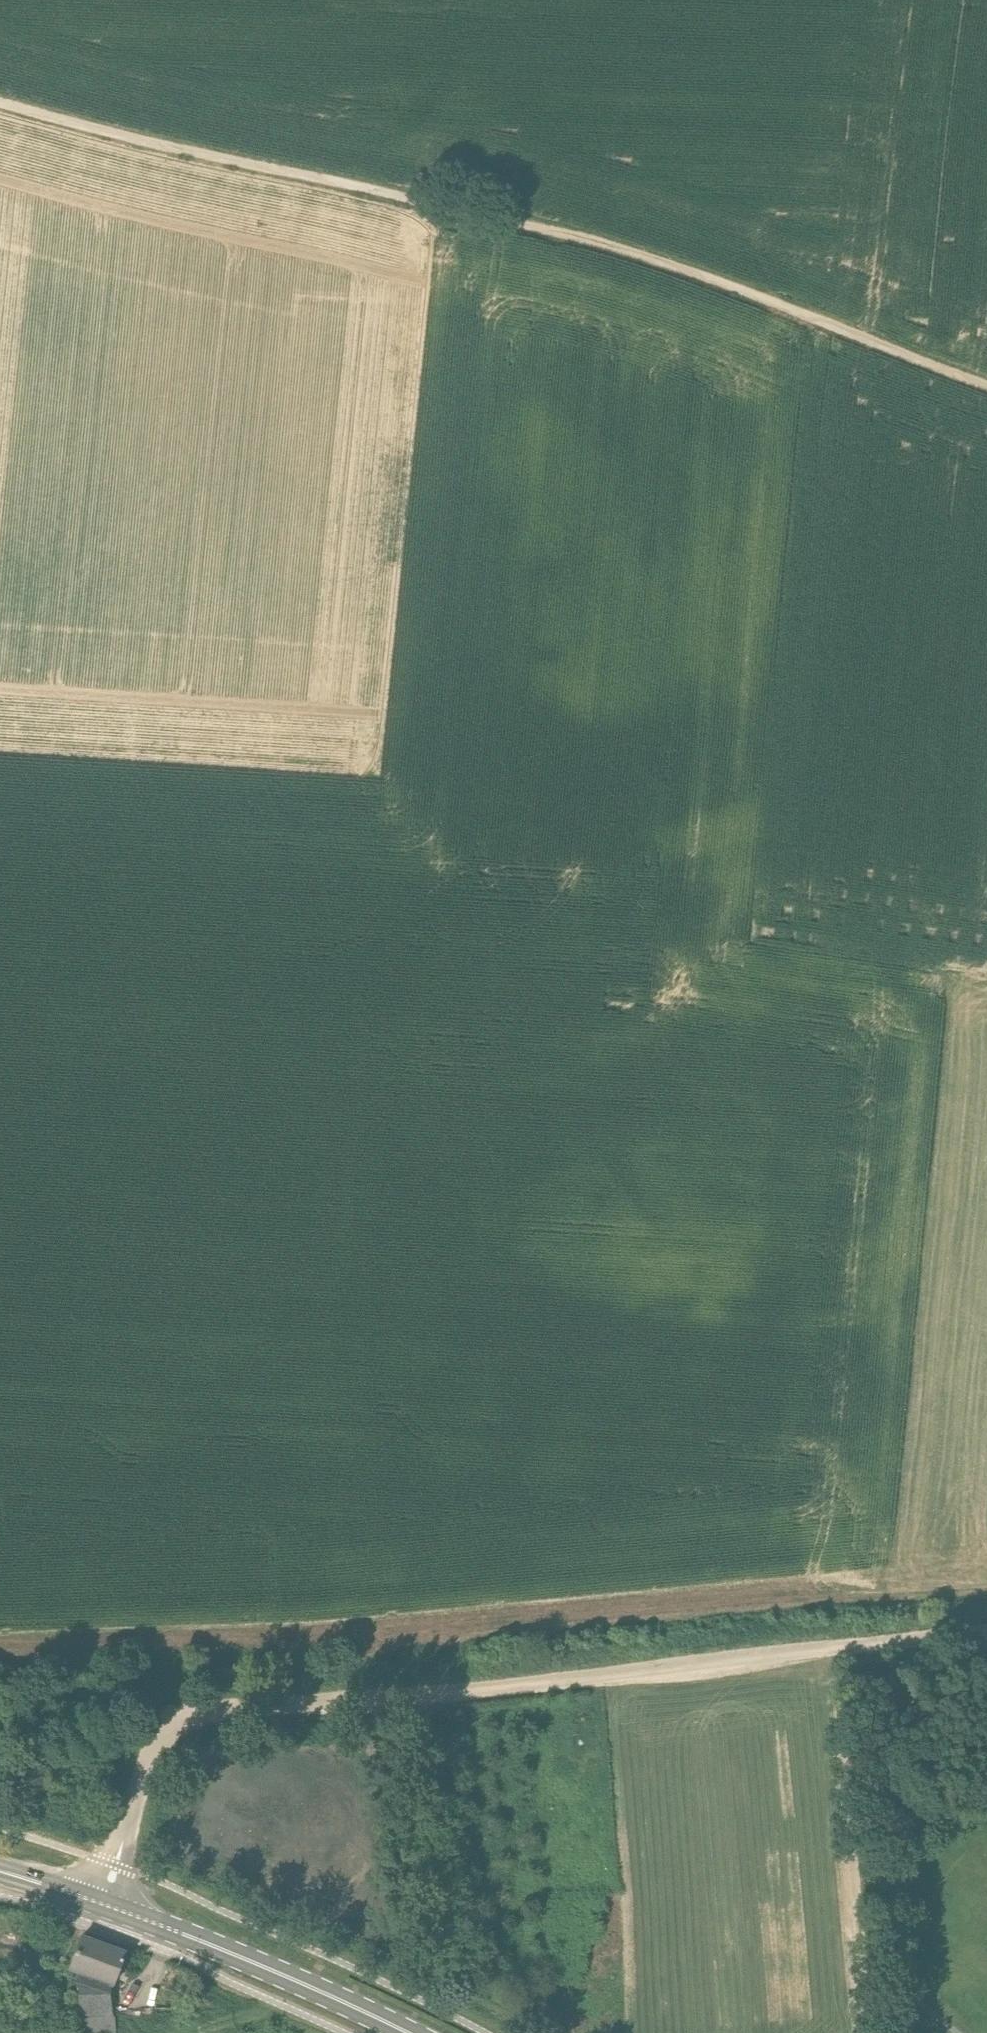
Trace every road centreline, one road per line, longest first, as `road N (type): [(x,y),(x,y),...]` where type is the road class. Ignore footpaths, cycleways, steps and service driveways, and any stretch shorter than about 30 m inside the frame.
road 1 (track): [(0,103),(572,236),(986,385)]
road 2 (track): [(170,1727),(175,1695),(212,1682),(452,1645),(986,1592)]
road 3 (unclassified): [(986,1634),(520,1687),(224,1709)]
road 4 (primary): [(408,2032),(102,1905)]
road 5 (unclassified): [(224,1709),(195,1714),(158,1736),(122,1845)]

